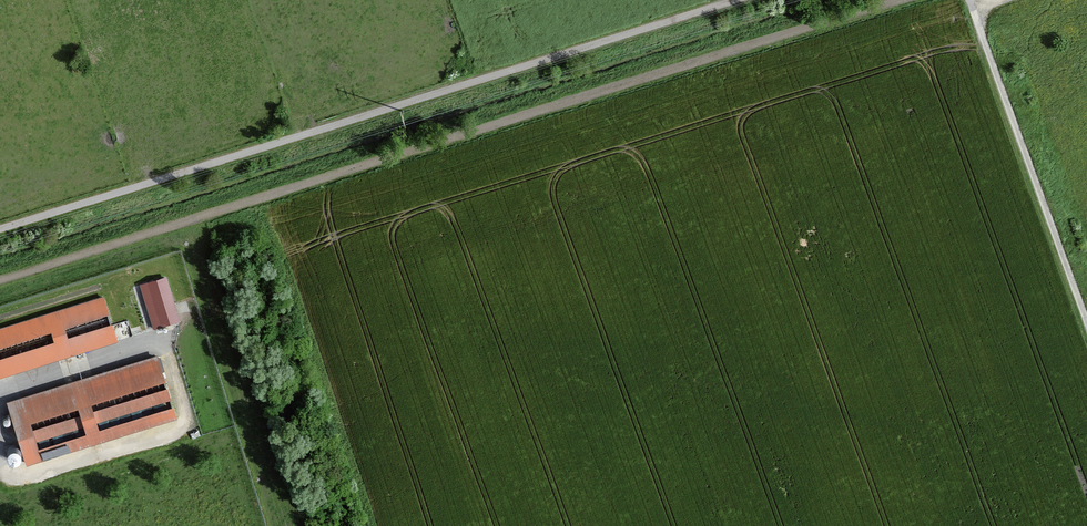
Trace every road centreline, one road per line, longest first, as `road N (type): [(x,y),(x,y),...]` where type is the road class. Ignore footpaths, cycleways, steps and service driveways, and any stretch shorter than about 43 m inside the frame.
road 1 (track): [(0,282),(933,0)]
road 2 (track): [(704,0),(0,227)]
road 3 (track): [(970,0),(1086,320)]

